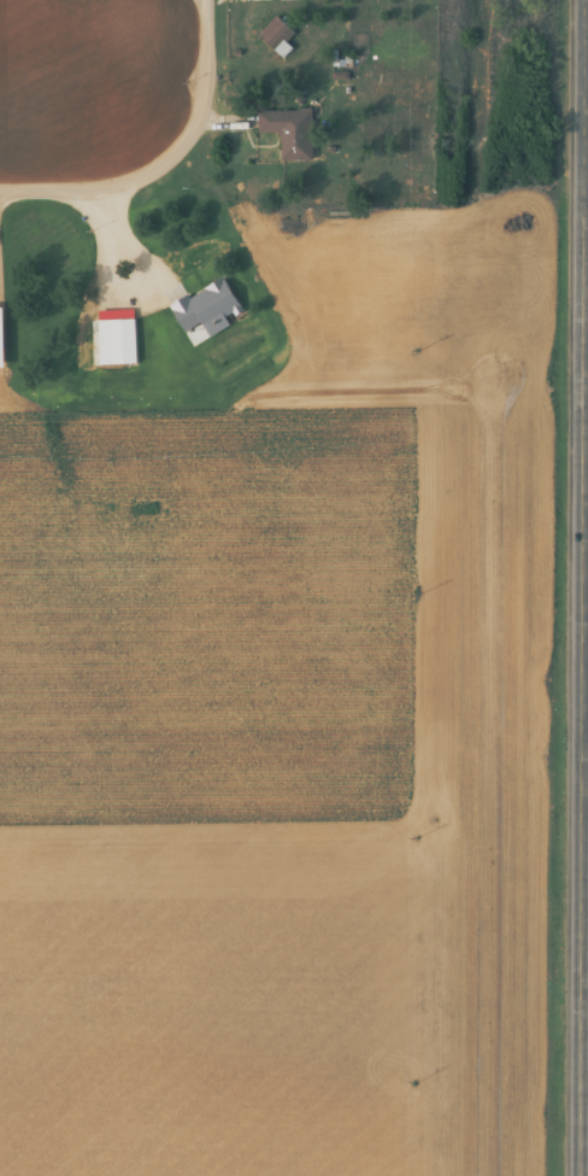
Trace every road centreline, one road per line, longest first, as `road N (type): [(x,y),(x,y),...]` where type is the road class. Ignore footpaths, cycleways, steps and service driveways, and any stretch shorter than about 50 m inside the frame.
road 1 (primary): [(580,1175),(587,0)]
road 2 (residential): [(149,170),(176,152),(202,96),(202,0)]
road 3 (residential): [(0,191),(107,193),(149,170)]

